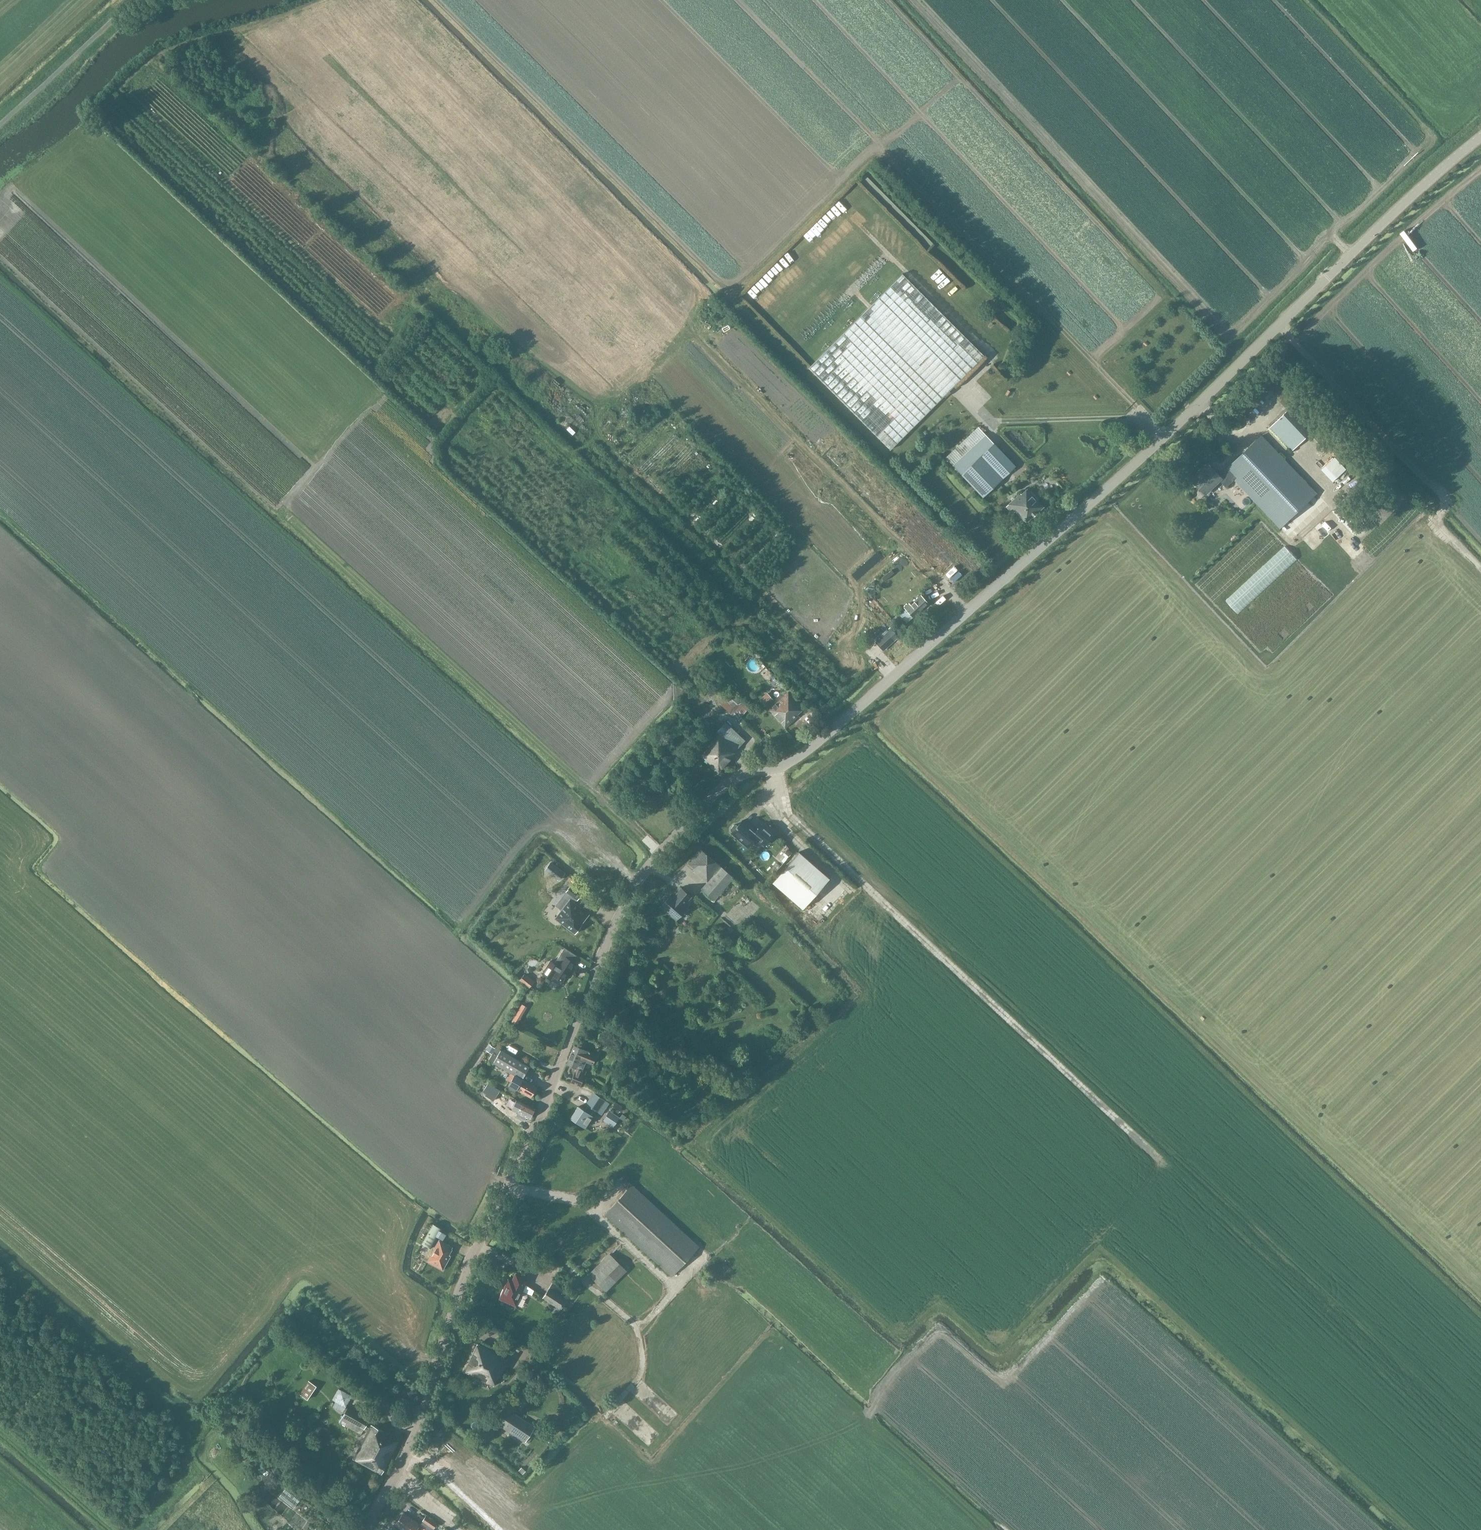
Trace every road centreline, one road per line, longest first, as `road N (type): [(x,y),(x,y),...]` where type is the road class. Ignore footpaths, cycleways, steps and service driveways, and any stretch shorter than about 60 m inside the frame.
road 1 (tertiary): [(374,1529),(457,1295),(638,876),(739,774),(783,766),(856,709),(1171,431),(1480,139)]
road 2 (track): [(504,1529),(455,1472),(408,1451)]

